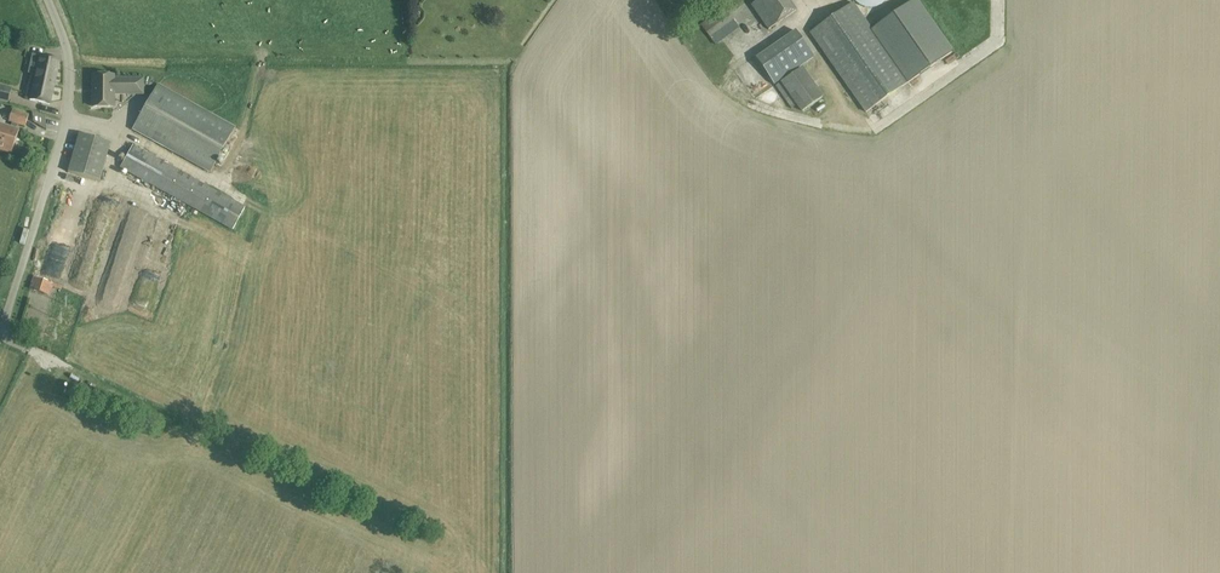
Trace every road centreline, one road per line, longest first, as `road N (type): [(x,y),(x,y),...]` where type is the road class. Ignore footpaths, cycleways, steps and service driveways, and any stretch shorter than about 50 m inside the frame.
road 1 (residential): [(183,426),(0,338),(72,98),(71,54),(49,0)]

